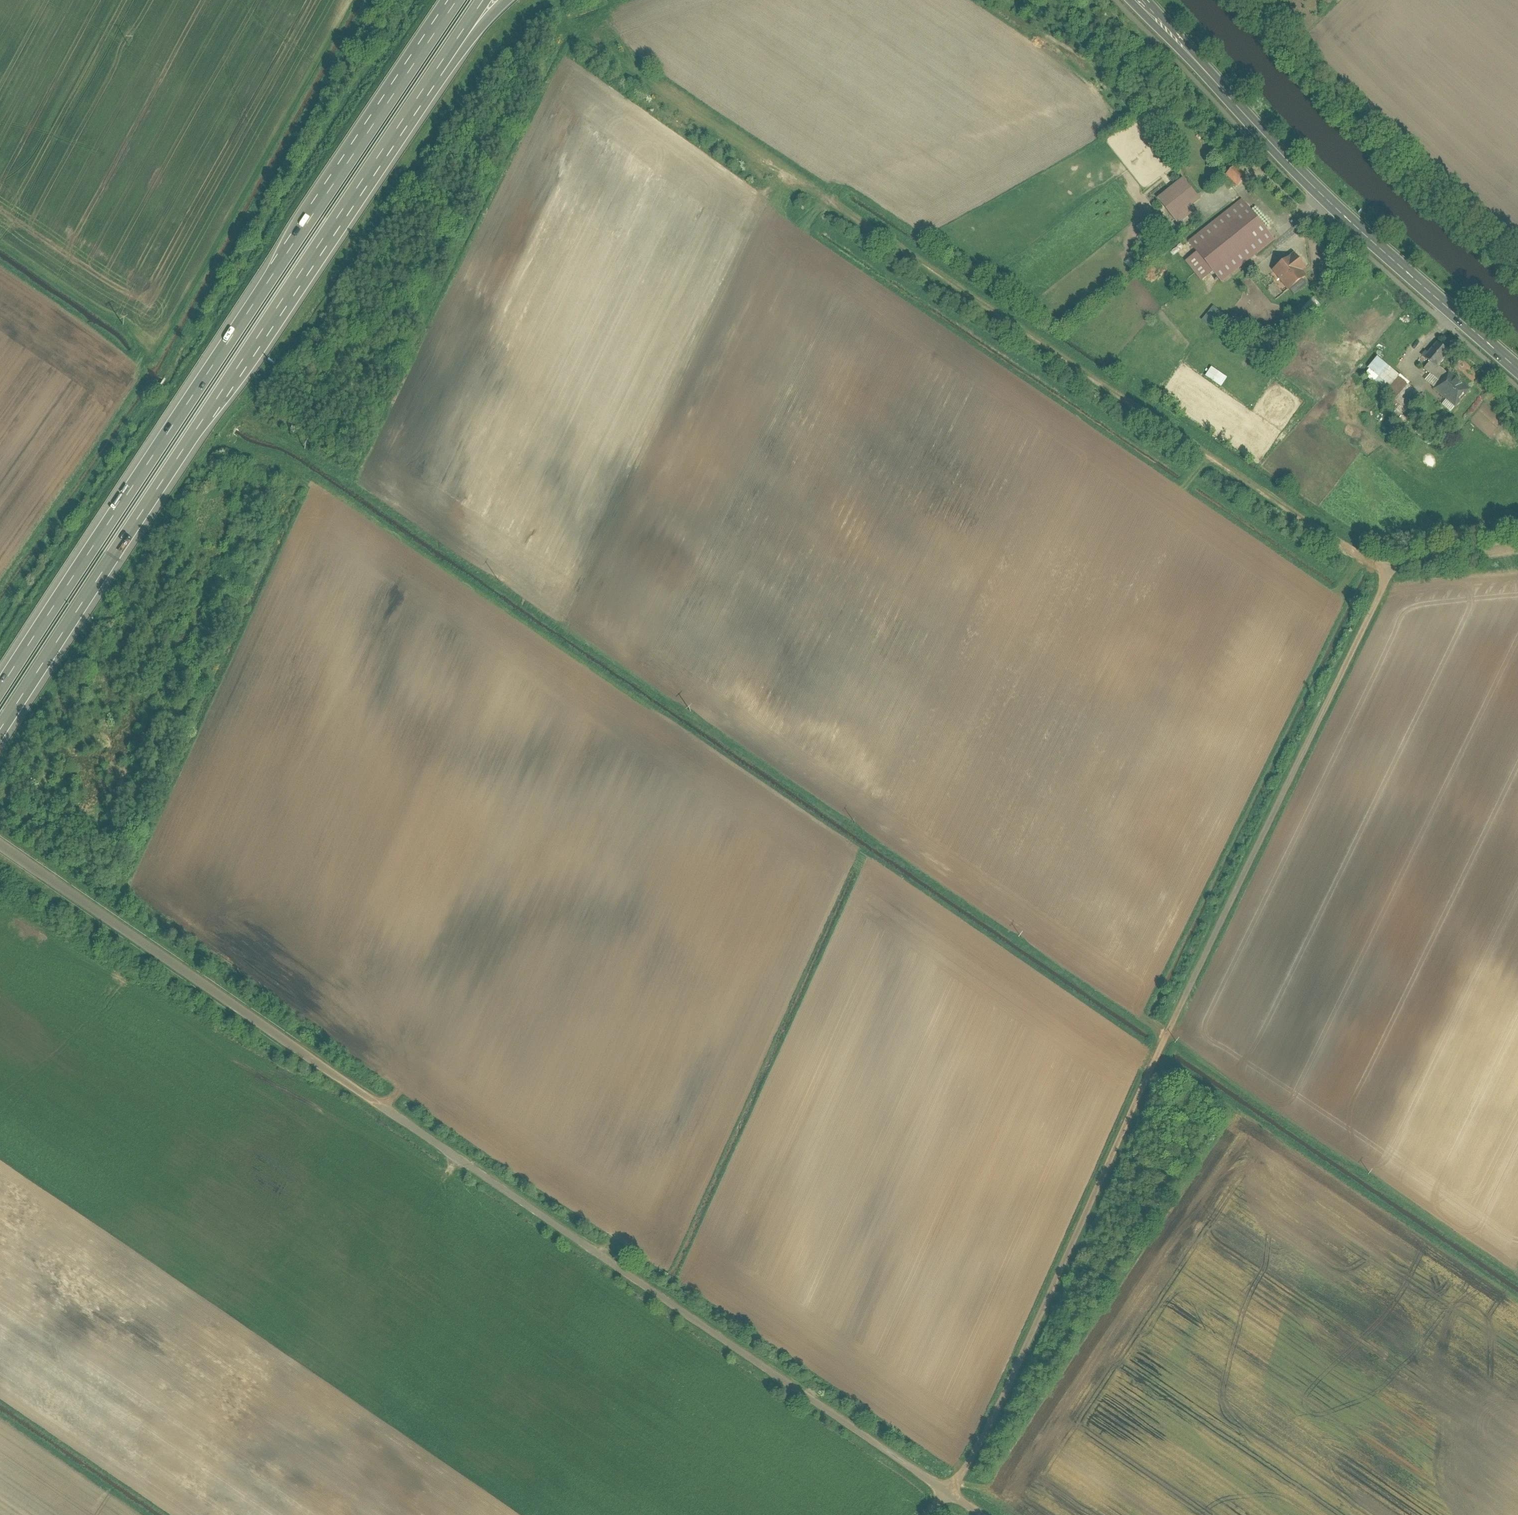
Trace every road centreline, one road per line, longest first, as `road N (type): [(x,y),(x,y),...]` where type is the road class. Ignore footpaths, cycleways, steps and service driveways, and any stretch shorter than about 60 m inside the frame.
road 1 (unclassified): [(942,1486),(0,849)]
road 2 (track): [(1517,541),(1380,567),(561,23)]
road 3 (unclassified): [(942,1486),(1380,567)]
road 4 (motorway): [(0,734),(459,37)]
road 5 (motorway): [(459,0),(0,693)]
road 6 (primary): [(1137,0),(1356,230),(1517,373)]

